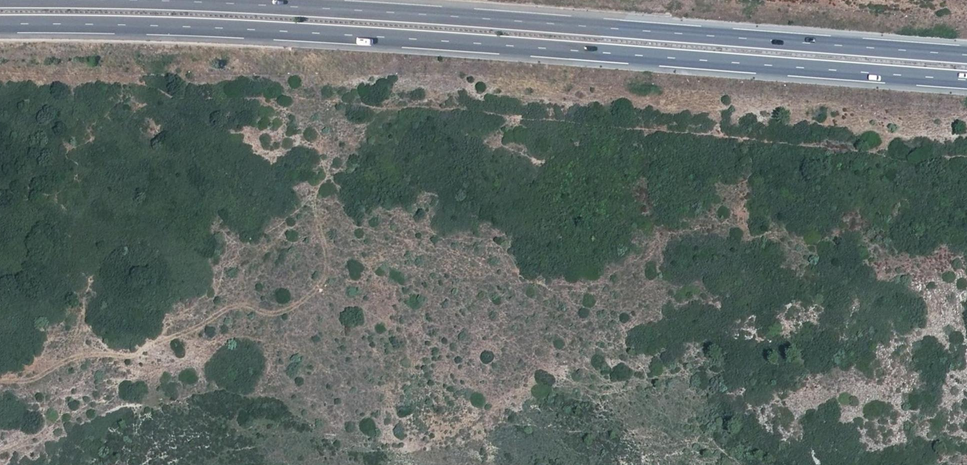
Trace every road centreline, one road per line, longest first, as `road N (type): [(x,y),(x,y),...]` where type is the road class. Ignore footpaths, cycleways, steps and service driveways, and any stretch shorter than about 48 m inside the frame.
road 1 (motorway): [(0,28),(270,33),(966,81)]
road 2 (motorway): [(966,56),(209,0)]

